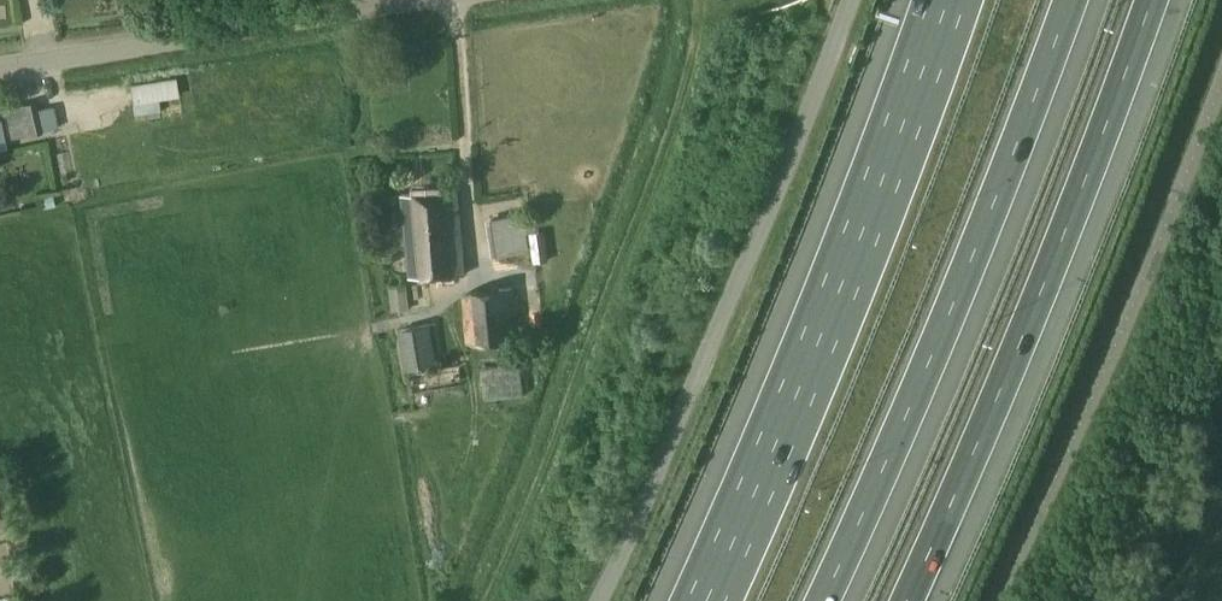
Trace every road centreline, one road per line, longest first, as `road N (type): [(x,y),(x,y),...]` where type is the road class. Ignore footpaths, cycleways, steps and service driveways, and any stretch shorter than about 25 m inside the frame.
road 1 (unclassified): [(852,0),(597,600)]
road 2 (motorway): [(822,600),(938,345),(1069,0)]
road 3 (motorway): [(949,0),(831,308),(705,600)]
road 4 (motorway): [(908,600),(1011,364),(1151,0)]
road 5 (unclassified): [(0,72),(417,0)]

